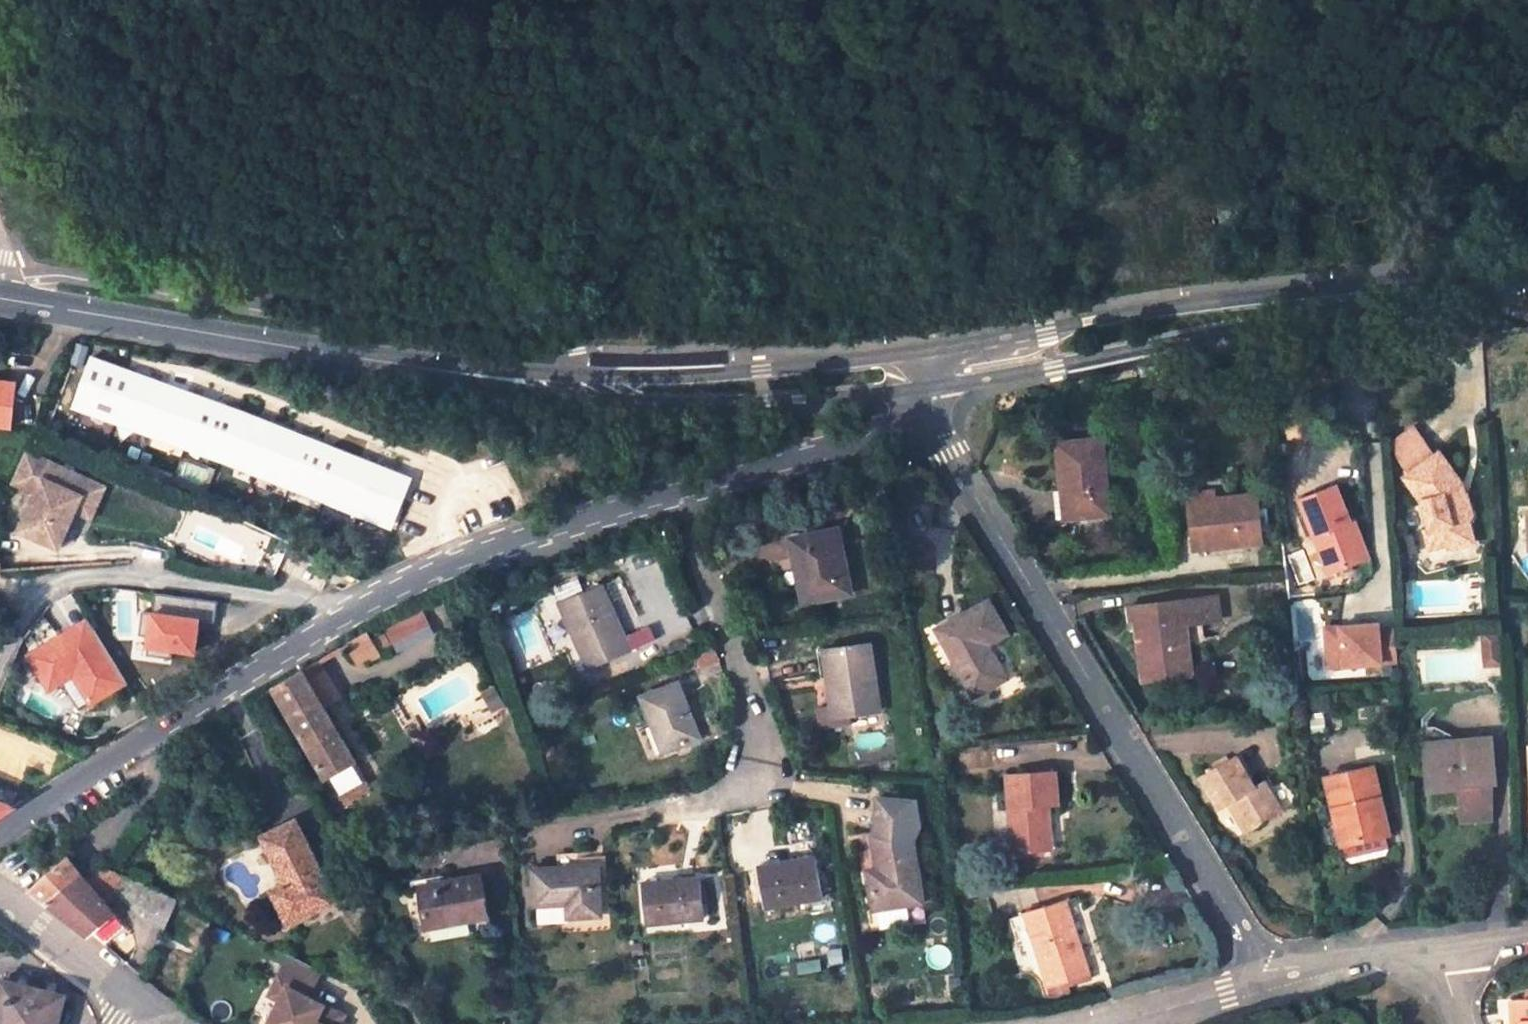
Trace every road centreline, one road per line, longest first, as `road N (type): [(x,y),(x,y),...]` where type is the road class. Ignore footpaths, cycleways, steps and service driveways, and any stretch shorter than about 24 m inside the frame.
road 1 (secondary): [(926,371),(727,391),(567,388),(0,297)]
road 2 (unclassified): [(0,834),(366,607),(517,541),(684,489)]
road 3 (unclassified): [(927,416),(1266,979)]
road 4 (secondary): [(1527,267),(926,371)]
road 5 (residential): [(684,489),(757,733),(745,775),(538,838)]
road 6 (unclassified): [(684,489),(927,416)]
road 7 (residential): [(1266,979),(1437,952)]
road 8 (unclassified): [(0,896),(127,1005)]
road 9 (residential): [(1133,1022),(1266,979)]

